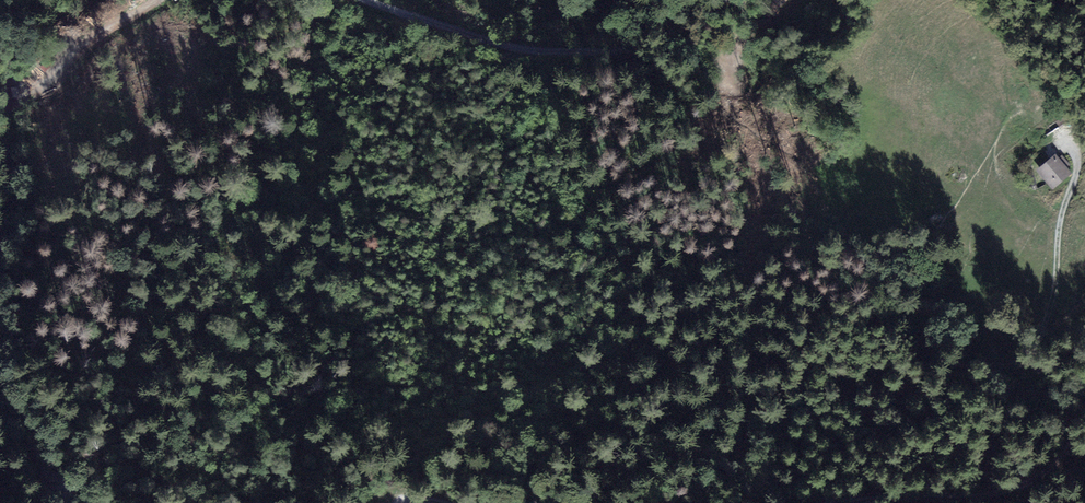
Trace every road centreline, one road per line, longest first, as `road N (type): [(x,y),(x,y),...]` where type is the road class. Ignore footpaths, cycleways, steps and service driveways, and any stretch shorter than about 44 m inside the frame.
road 1 (track): [(373,0),(514,45),(615,50),(649,42),(722,0)]
road 2 (track): [(1059,146),(1073,150),(1077,166),(1048,322),(1029,369),(1084,345)]
road 3 (track): [(1084,408),(1062,457),(1012,486),(828,502)]
road 4 (track): [(144,0),(23,89),(0,93)]

